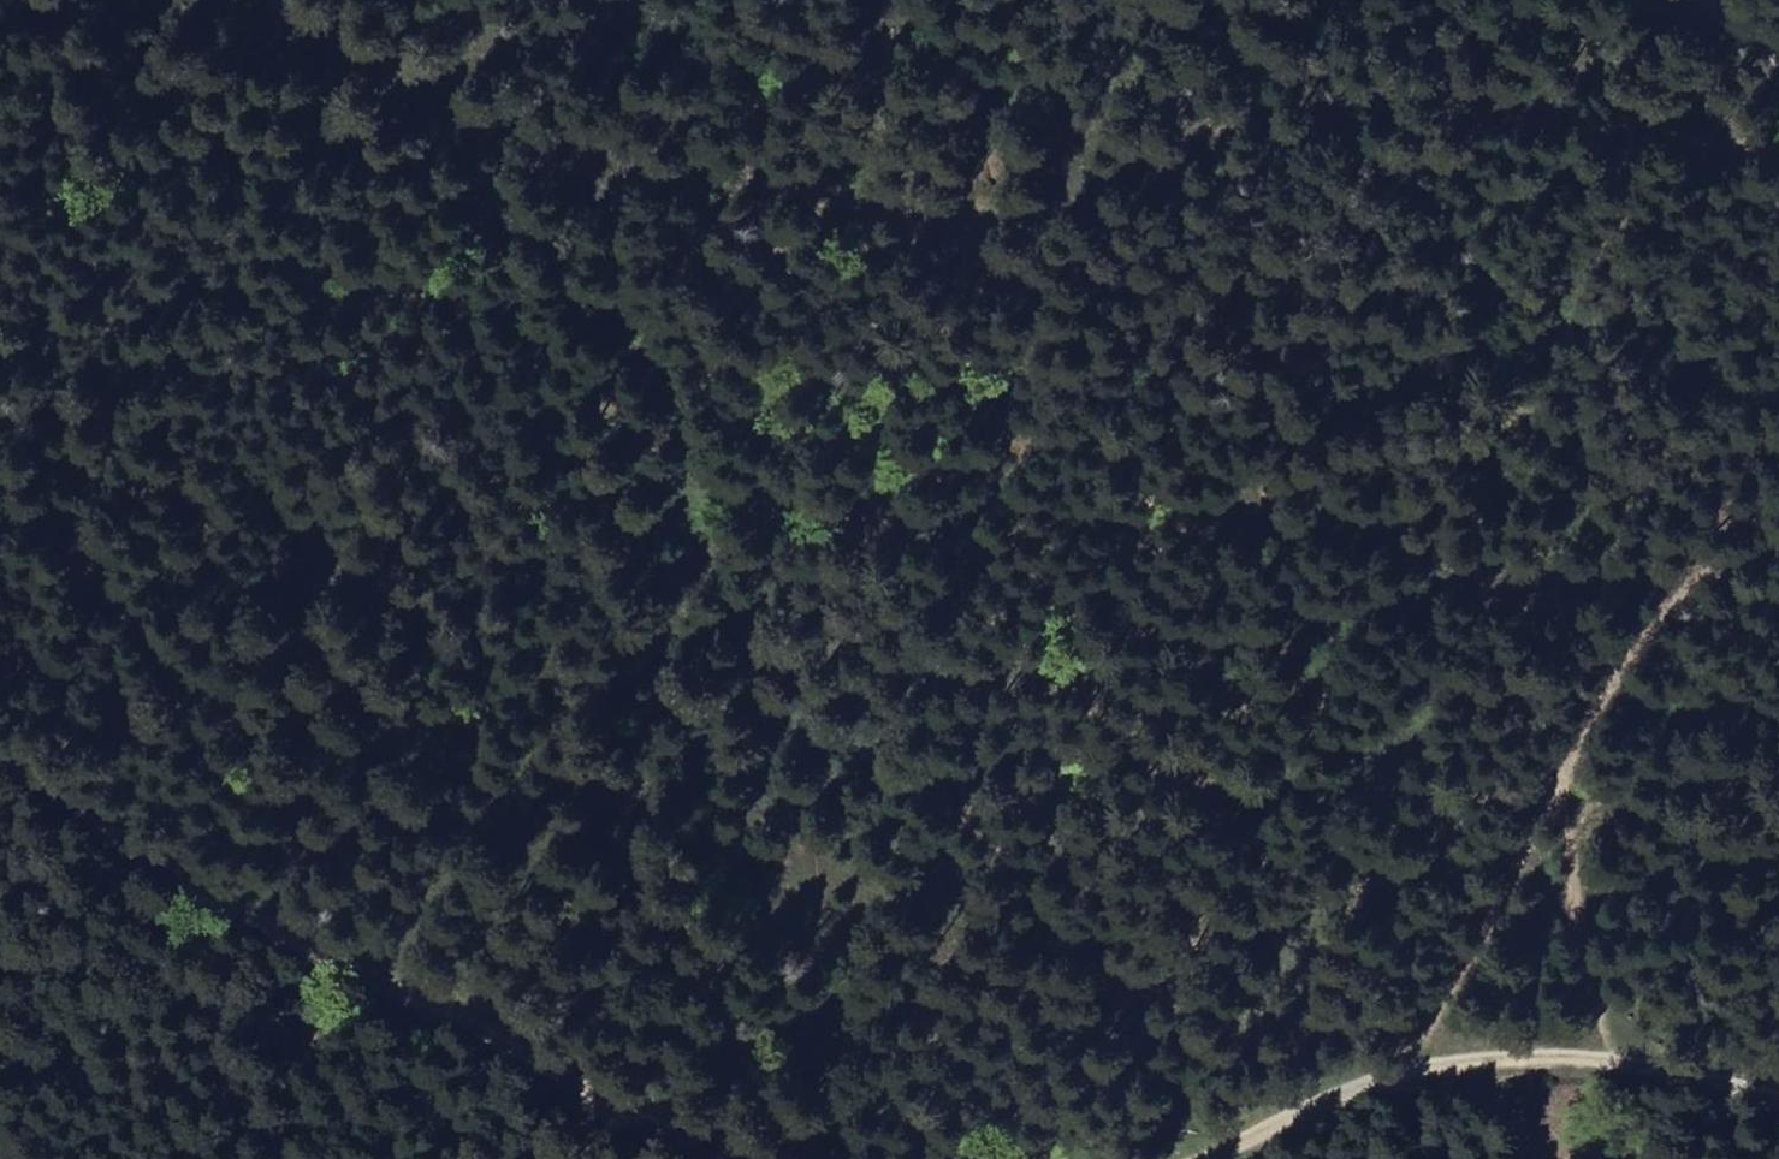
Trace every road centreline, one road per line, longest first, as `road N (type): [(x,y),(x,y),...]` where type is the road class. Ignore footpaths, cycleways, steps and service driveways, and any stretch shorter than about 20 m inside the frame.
road 1 (track): [(1778,547),(1710,573),(1630,661),(1477,943),(1416,1072),(1619,1059),(1778,1104)]
road 2 (track): [(0,750),(419,993),(764,1158)]
road 3 (track): [(1619,1059),(1580,933),(1565,785)]
road 4 (track): [(1204,1158),(1416,1072)]

